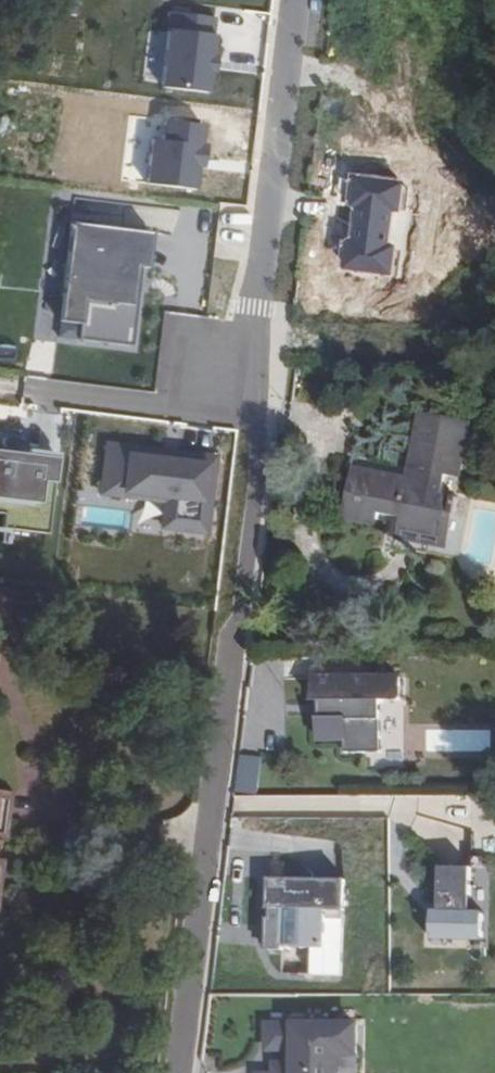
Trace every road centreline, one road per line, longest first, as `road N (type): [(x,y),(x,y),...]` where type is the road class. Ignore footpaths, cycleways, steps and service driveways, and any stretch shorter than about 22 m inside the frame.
road 1 (unclassified): [(298,0),(251,339),(256,419),(176,1072)]

